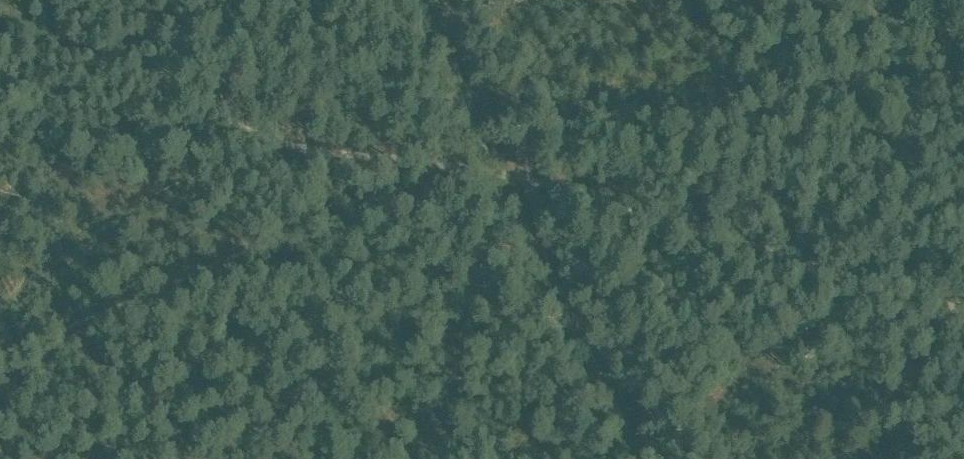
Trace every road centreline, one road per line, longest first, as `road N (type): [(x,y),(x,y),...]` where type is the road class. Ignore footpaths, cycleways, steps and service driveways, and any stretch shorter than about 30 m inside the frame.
road 1 (track): [(842,0),(963,47)]

